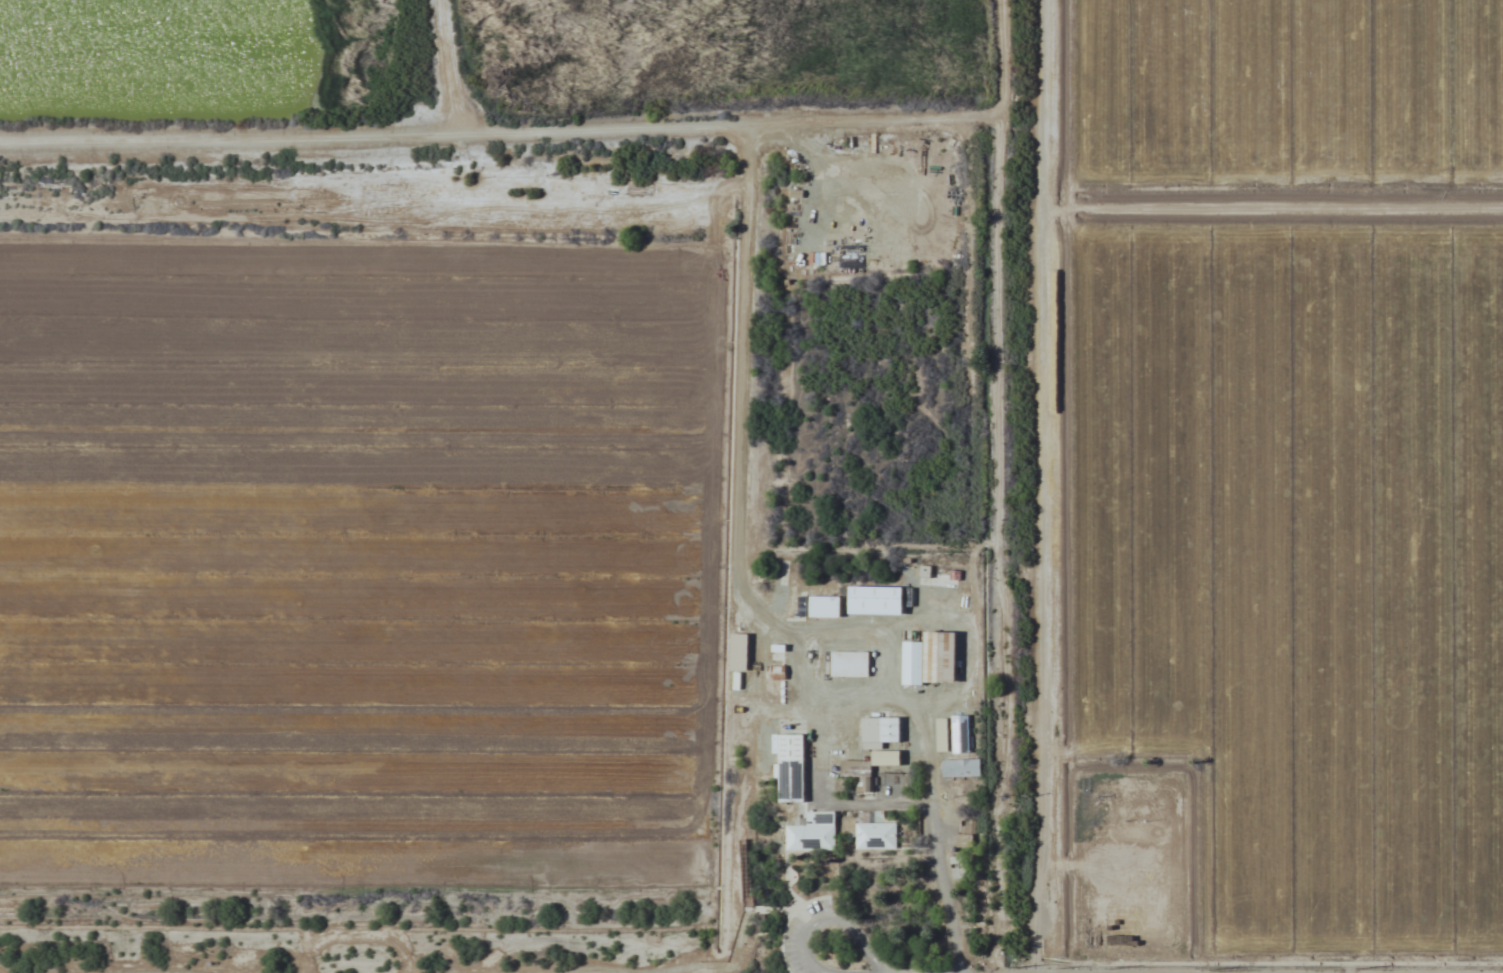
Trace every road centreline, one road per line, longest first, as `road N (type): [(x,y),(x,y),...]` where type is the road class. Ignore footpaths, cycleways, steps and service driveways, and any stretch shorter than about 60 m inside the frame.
road 1 (track): [(1034,972),(1032,0)]

